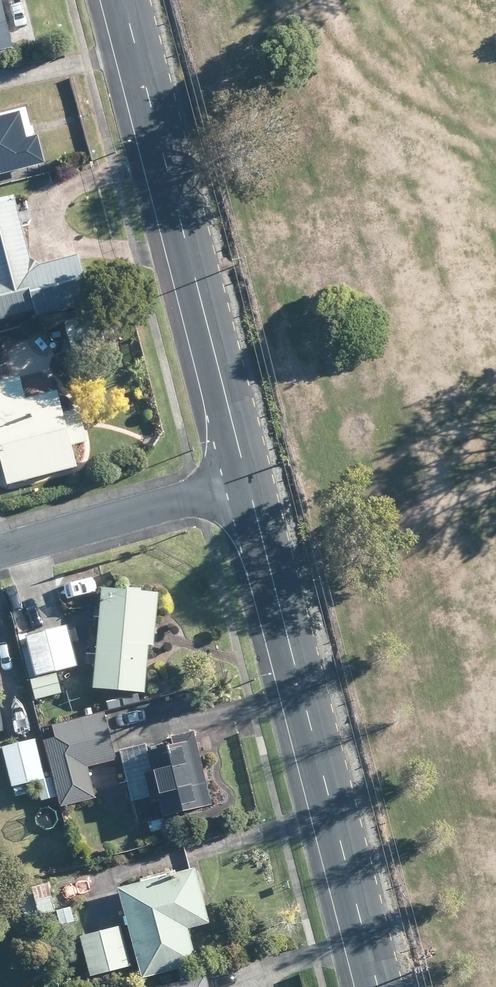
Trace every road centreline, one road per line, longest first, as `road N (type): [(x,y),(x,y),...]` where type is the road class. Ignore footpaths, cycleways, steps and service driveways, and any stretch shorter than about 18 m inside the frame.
road 1 (residential): [(378,986),(248,477)]
road 2 (residential): [(248,477),(123,0)]
road 3 (residential): [(0,551),(248,477)]

